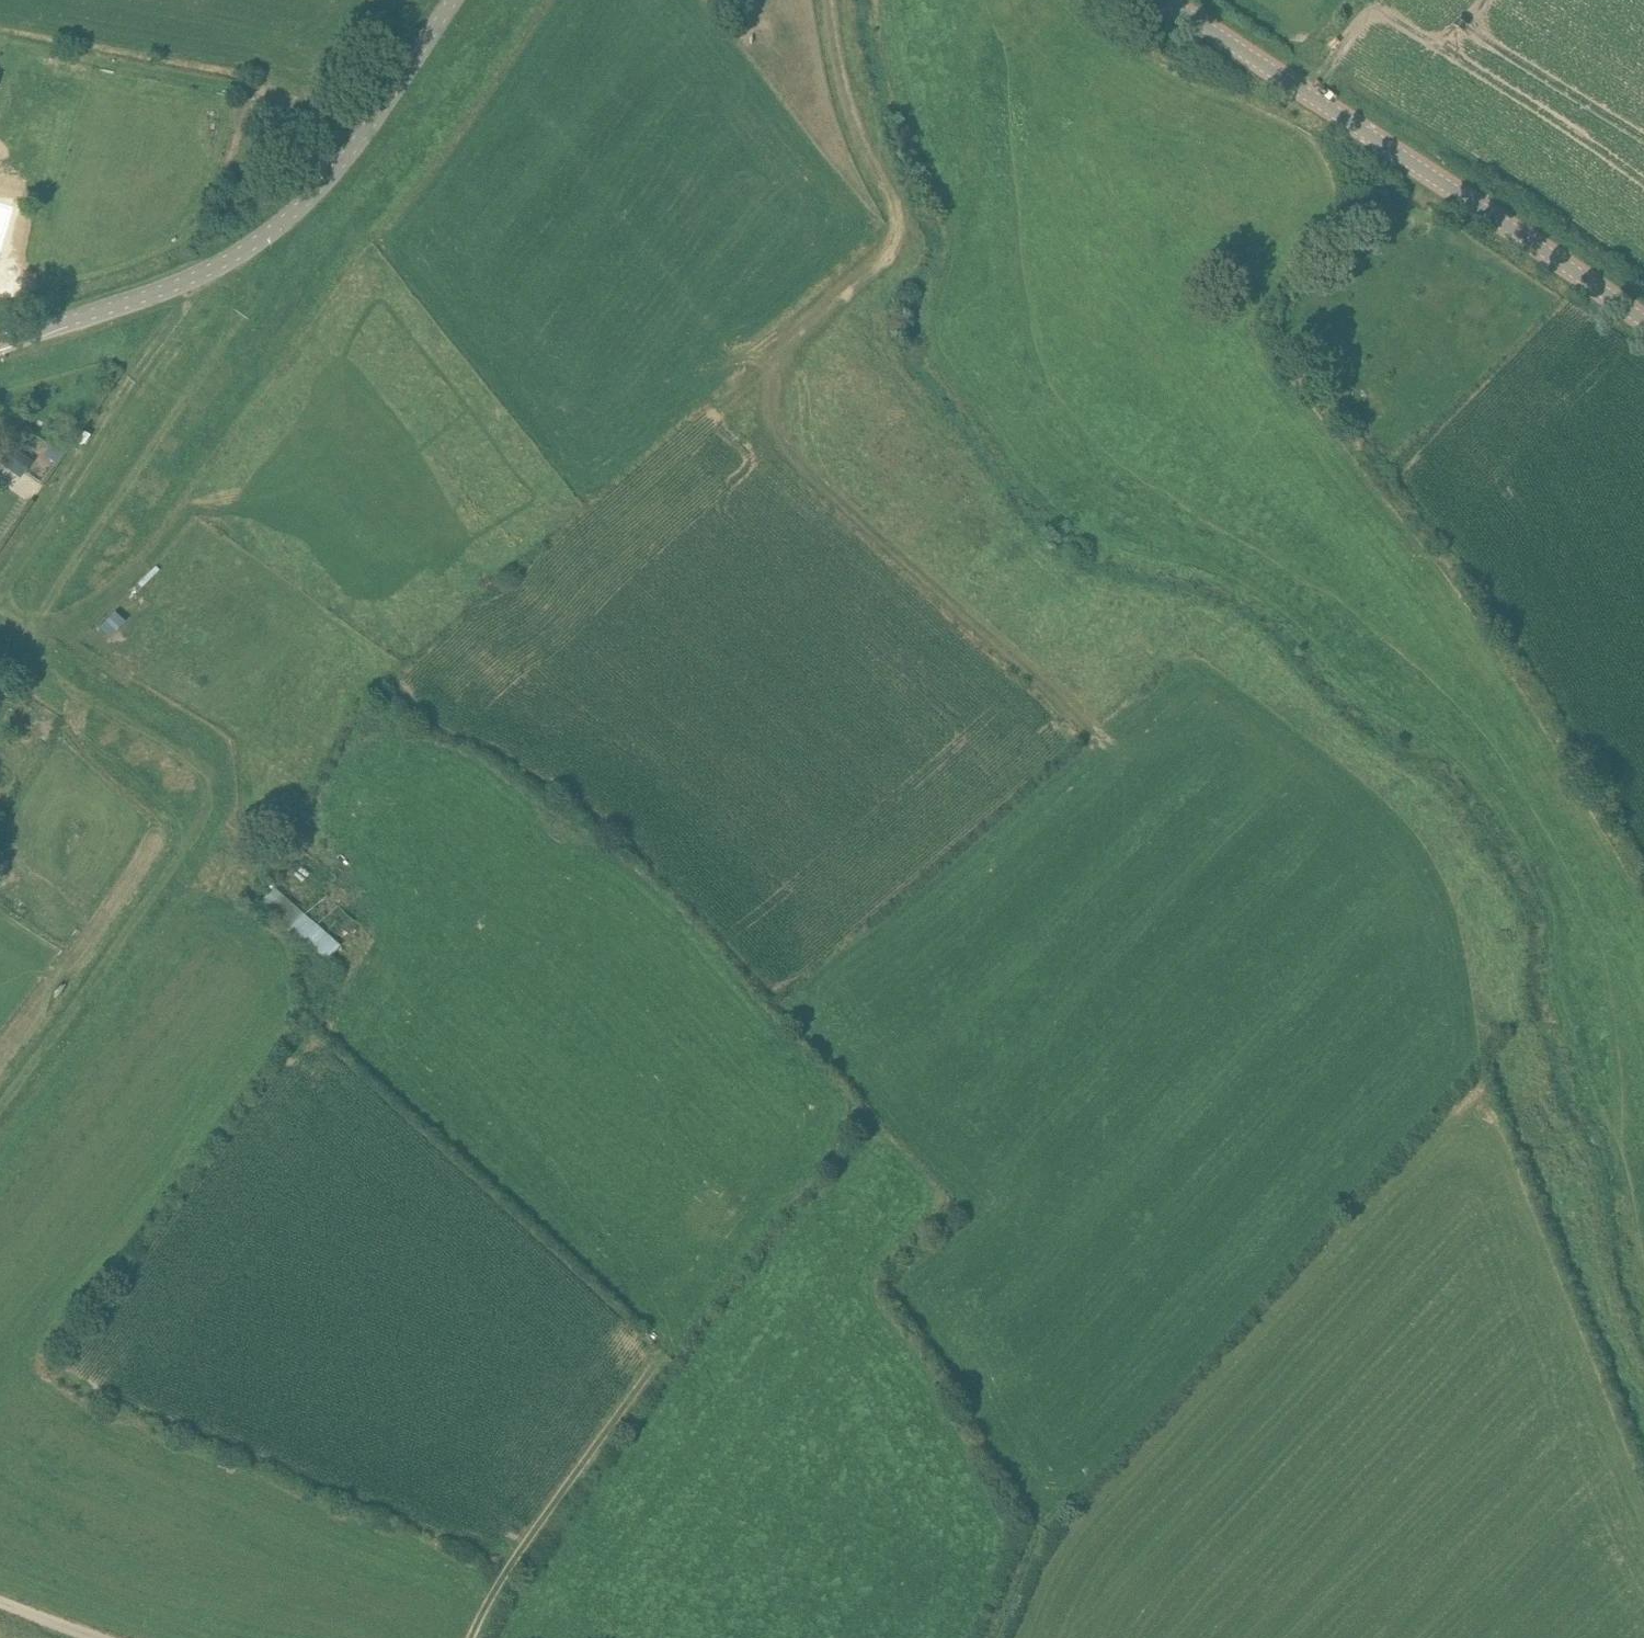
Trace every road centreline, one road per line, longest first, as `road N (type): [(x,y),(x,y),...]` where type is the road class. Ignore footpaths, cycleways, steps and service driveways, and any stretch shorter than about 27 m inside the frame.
road 1 (tertiary): [(0,339),(207,272),(281,230),(341,166),(454,0)]
road 2 (unclassified): [(1643,325),(1168,0)]
road 3 (track): [(207,272),(170,340),(18,560),(0,602)]

